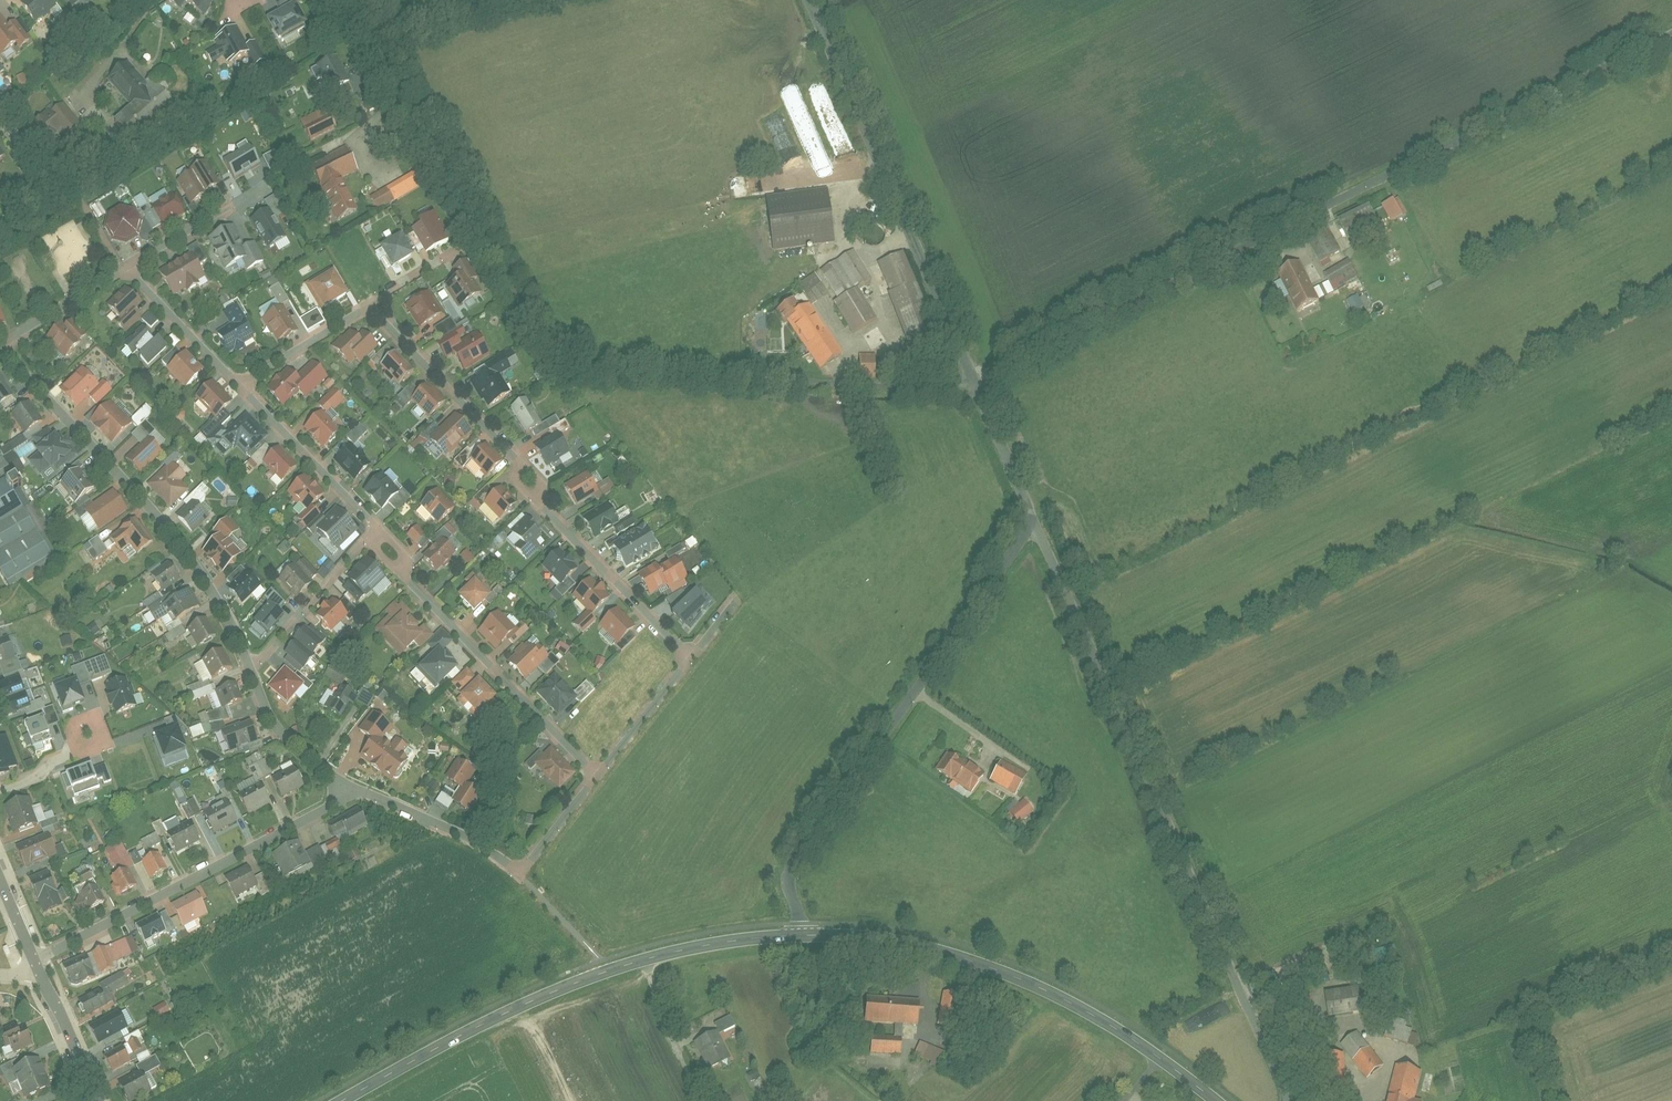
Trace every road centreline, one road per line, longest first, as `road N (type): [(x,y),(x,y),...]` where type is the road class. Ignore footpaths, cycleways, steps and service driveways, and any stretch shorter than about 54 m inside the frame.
road 1 (unclassified): [(341,0),(474,241),(572,368),(900,387),(974,379)]
road 2 (unclassified): [(974,379),(1671,35)]
road 3 (unclassified): [(1033,517),(1288,1100)]
road 4 (tertiary): [(345,1100),(463,1033),(600,975),(697,947),(804,935)]
road 5 (unclassified): [(804,935),(794,869),(1033,517)]
road 6 (residential): [(368,305),(519,464),(537,503),(690,661)]
road 7 (tertiary): [(804,935),(905,943),(1022,979),(1150,1051),(1216,1100)]
road 8 (unclassified): [(807,0),(974,379)]
road 9 (residential): [(4,353),(159,519),(228,617),(252,667)]
road 10 (residential): [(355,791),(35,963)]
road 11 (residential): [(375,529),(404,577),(598,774)]
road 12 (residential): [(355,791),(471,838),(519,870),(598,774)]
road 13 (residential): [(241,387),(375,529)]
road 14 (residential): [(375,529),(252,667)]
road 15 (residential): [(252,667),(275,726),(355,791)]
road 16 (residential): [(130,269),(241,387)]
road 17 (residential): [(4,353),(21,329),(130,269)]
road 18 (track): [(367,46),(512,0)]
road 19 (residential): [(241,387),(368,305)]
road 20 (residential): [(35,963),(98,1100)]
road 21 (unclassified): [(974,379),(1033,517)]
road 22 (residential): [(598,774),(690,661)]

